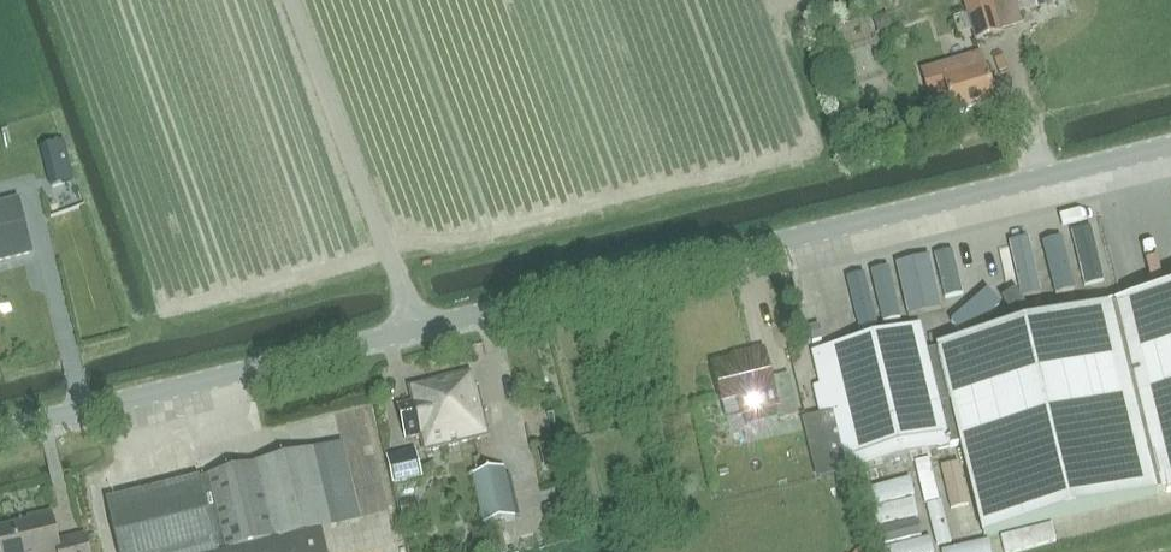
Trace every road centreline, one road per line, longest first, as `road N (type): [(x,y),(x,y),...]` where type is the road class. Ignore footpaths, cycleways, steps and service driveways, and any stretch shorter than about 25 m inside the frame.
road 1 (unclassified): [(0,445),(1170,151)]

